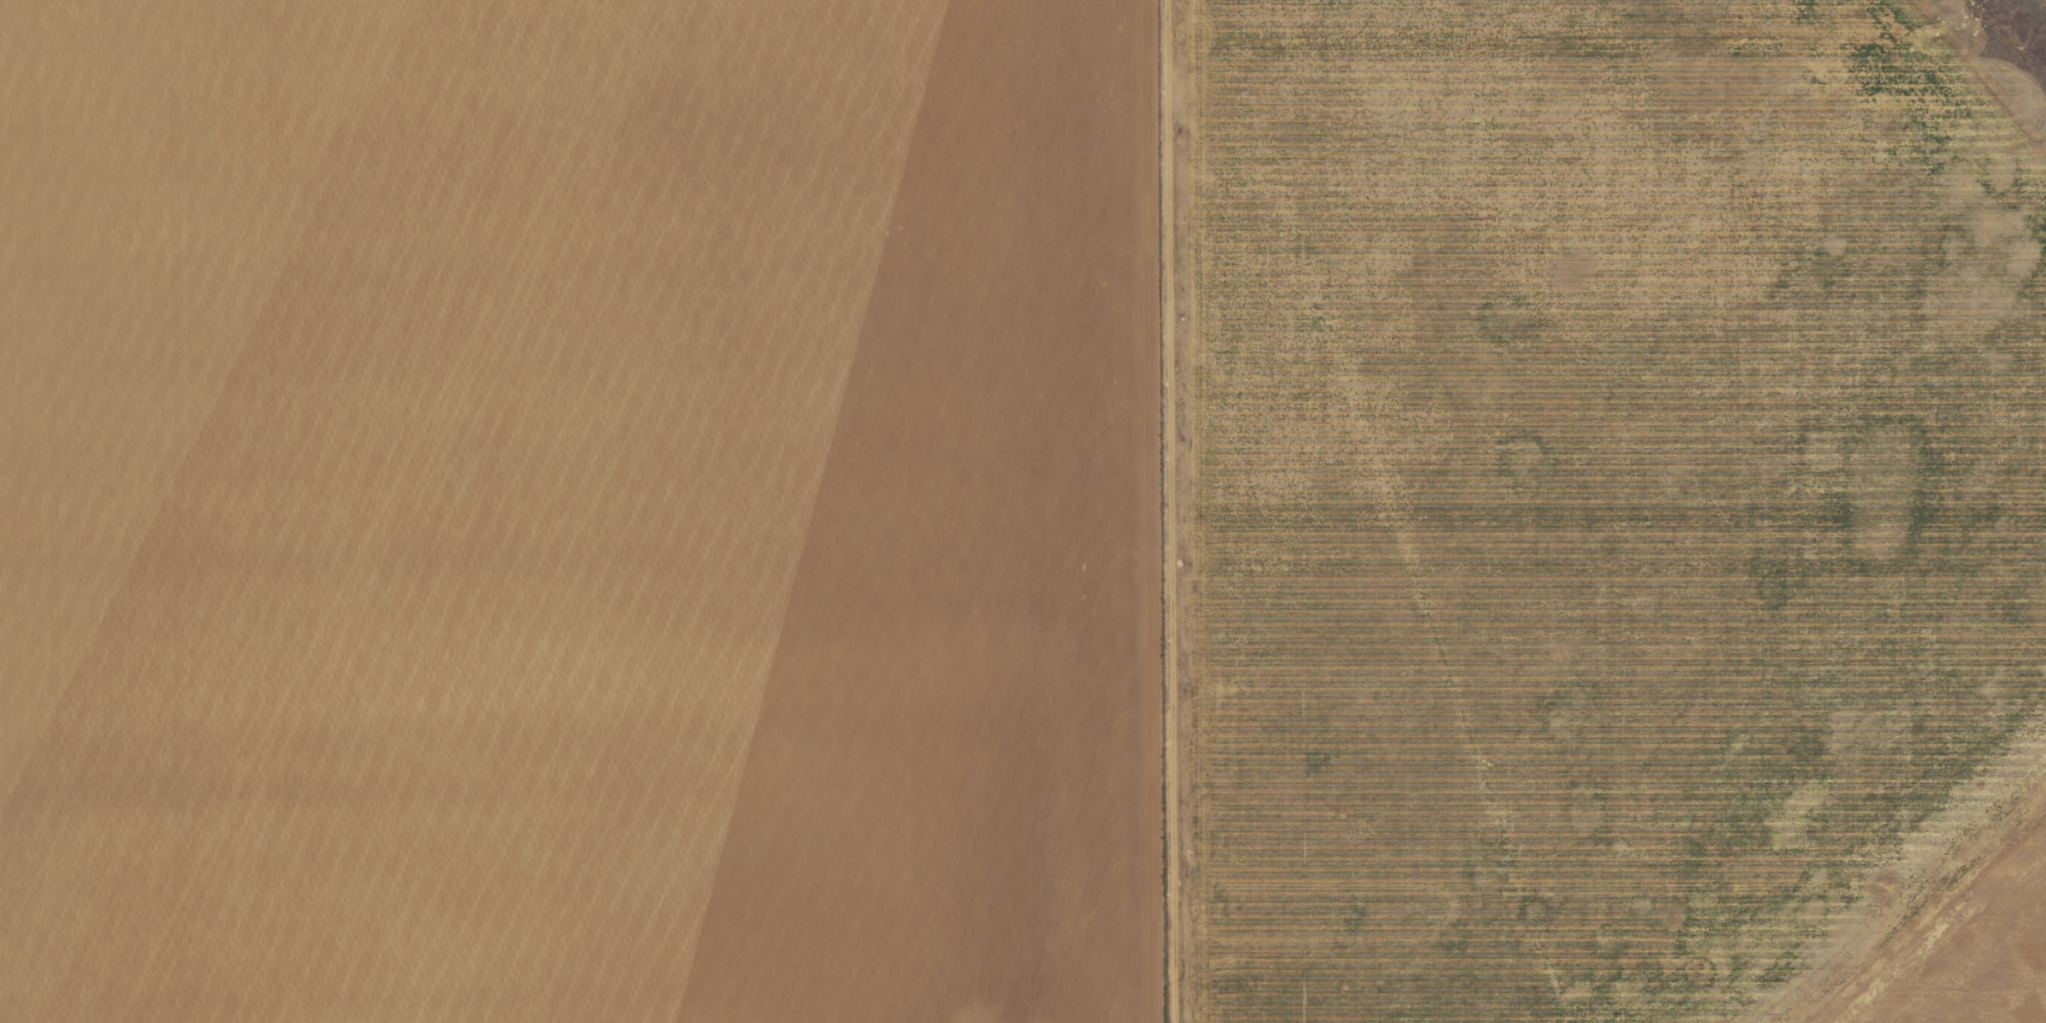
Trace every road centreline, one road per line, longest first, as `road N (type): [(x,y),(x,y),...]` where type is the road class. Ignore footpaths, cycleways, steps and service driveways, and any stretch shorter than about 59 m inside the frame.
road 1 (residential): [(1174,1022),(1165,0)]

